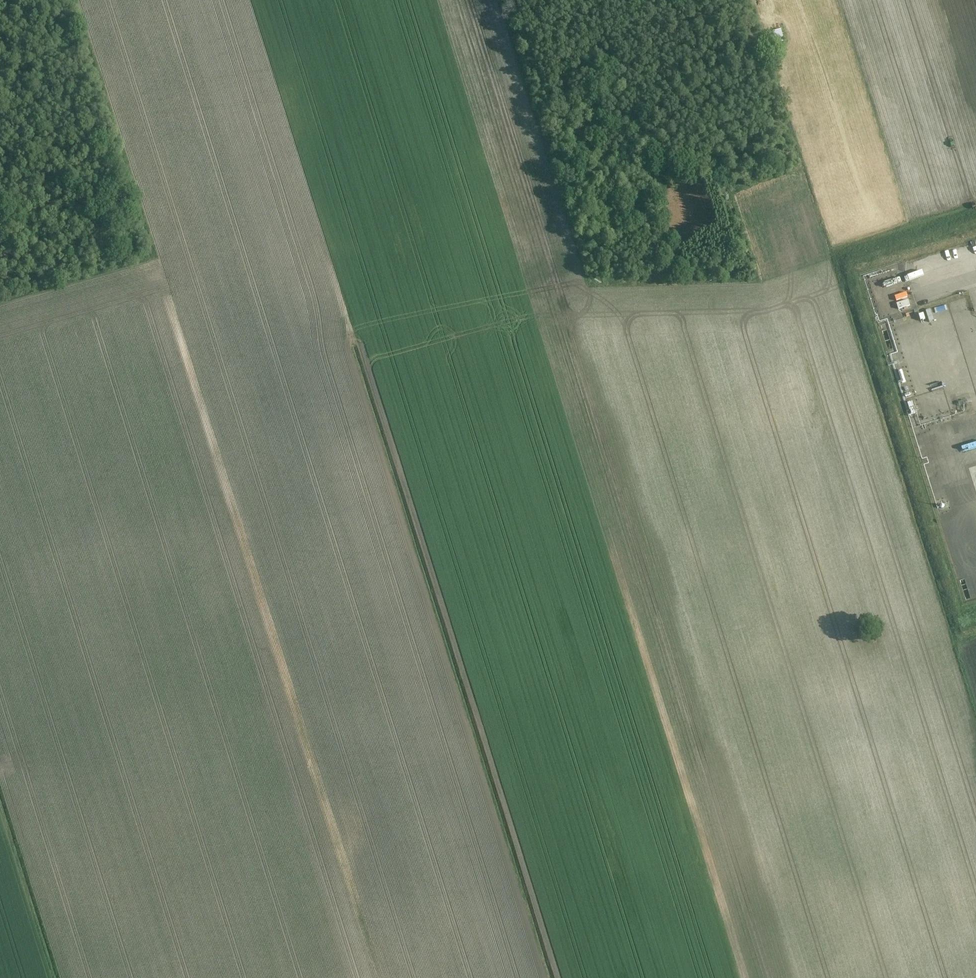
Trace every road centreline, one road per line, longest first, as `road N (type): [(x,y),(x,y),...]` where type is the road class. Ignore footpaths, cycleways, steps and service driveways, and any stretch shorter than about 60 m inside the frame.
road 1 (track): [(742,977),(607,542)]

